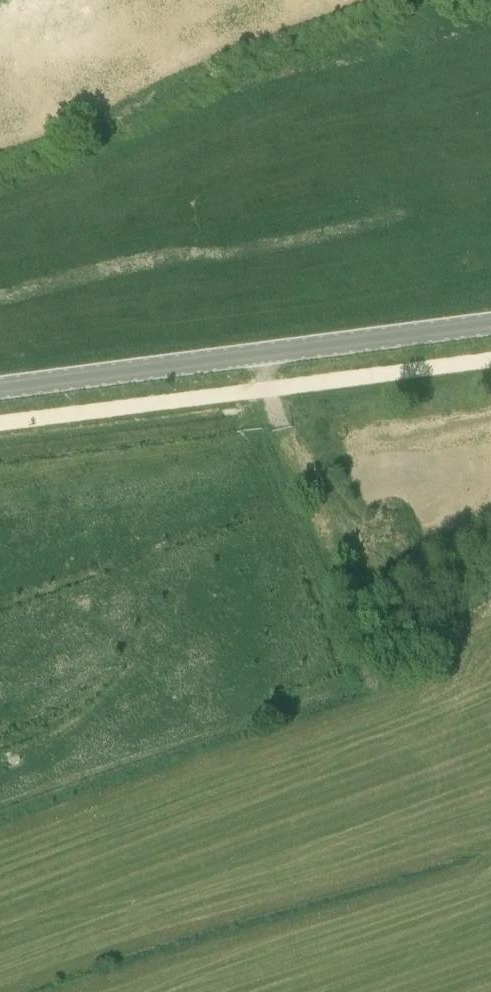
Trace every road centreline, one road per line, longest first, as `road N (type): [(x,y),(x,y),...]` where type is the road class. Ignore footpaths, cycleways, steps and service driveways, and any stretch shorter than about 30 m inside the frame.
road 1 (tertiary): [(0,386),(490,320)]

